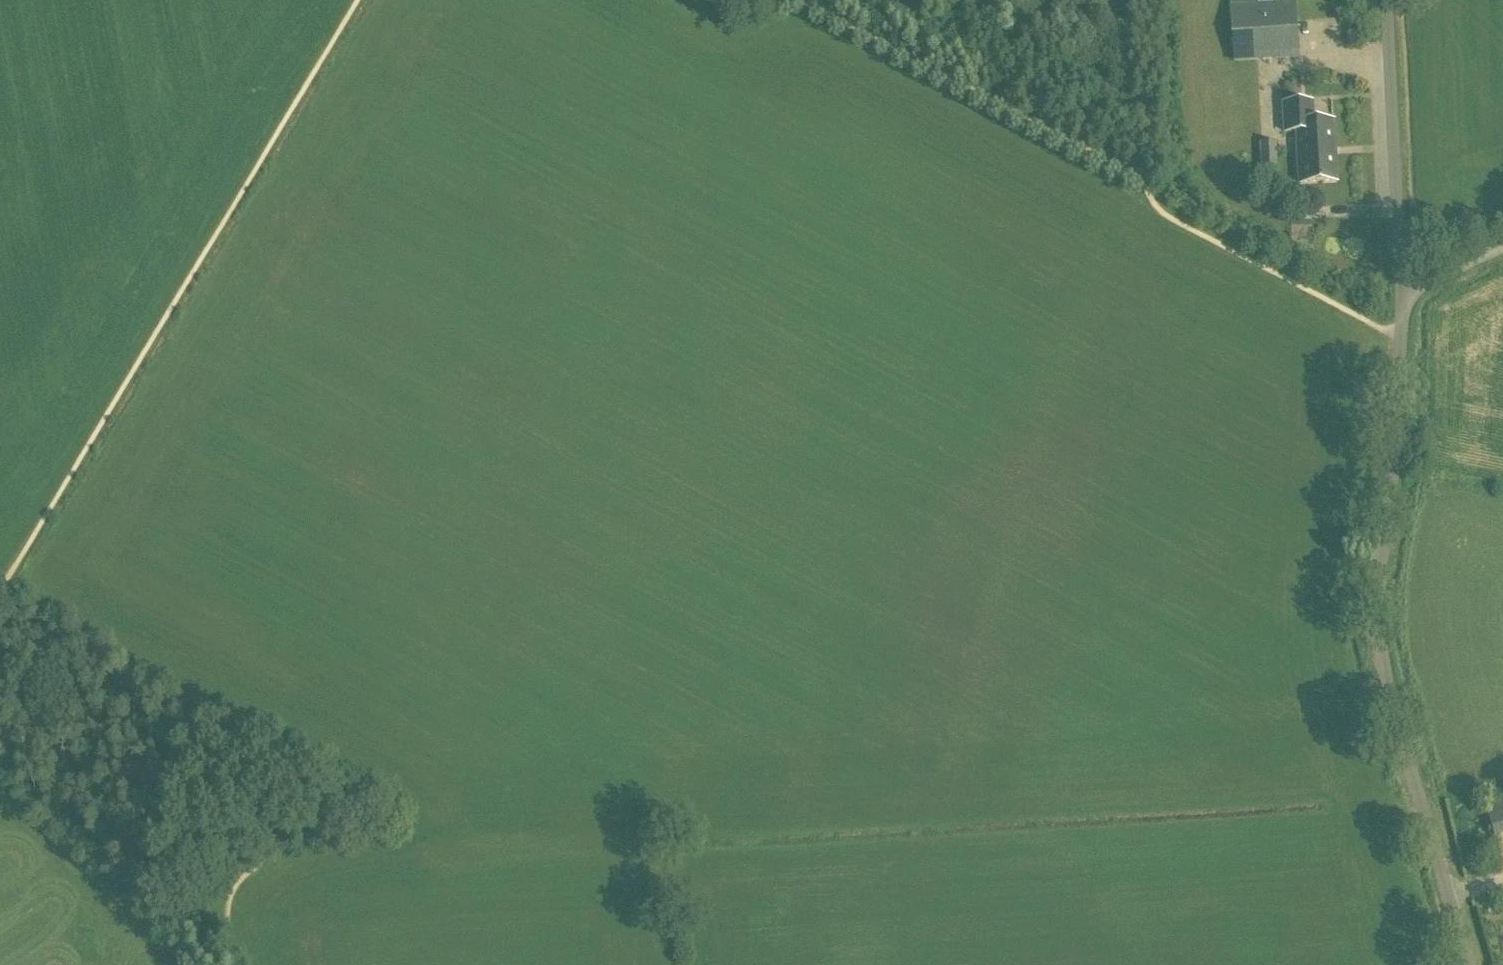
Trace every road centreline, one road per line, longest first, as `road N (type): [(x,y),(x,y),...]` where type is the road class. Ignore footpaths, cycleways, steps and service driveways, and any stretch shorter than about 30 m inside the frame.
road 1 (unclassified): [(1466,964),(1386,700),(1380,613),(1400,284)]
road 2 (unclassified): [(1400,284),(1386,0)]

